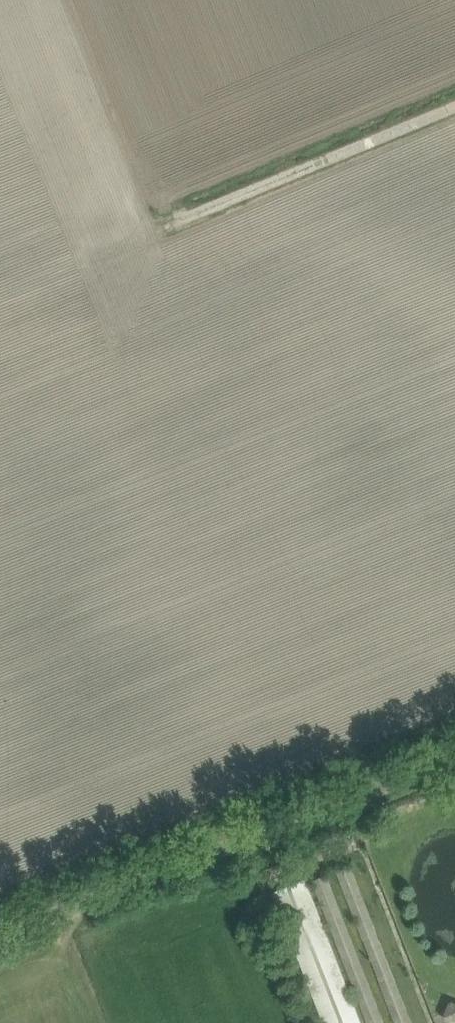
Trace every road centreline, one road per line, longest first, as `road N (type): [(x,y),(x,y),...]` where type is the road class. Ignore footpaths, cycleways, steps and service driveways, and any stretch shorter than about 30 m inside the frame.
road 1 (unclassified): [(0,946),(454,764)]
road 2 (track): [(175,227),(454,111)]

